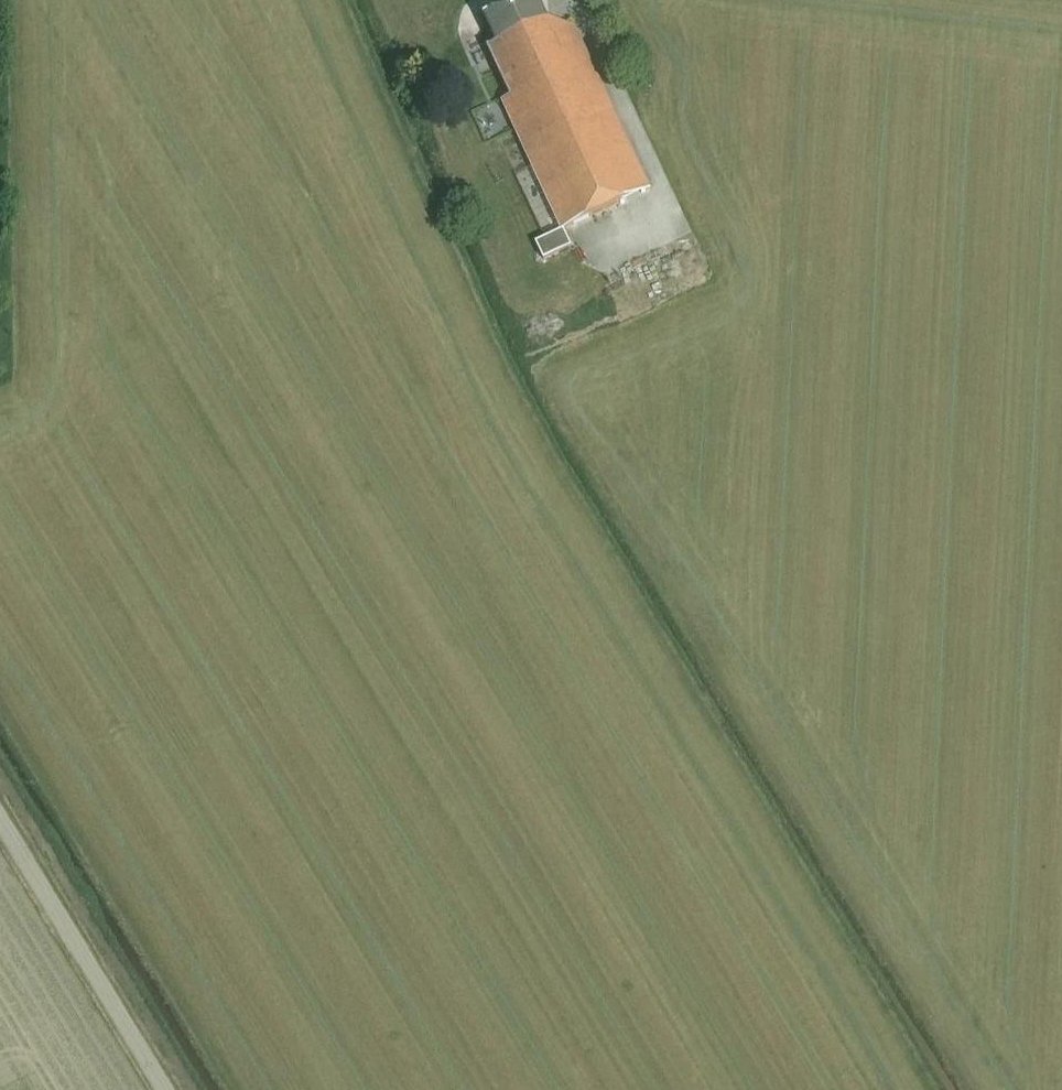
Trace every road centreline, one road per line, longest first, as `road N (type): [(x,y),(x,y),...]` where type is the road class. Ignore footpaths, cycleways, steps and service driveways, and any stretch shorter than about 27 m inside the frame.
road 1 (unclassified): [(166,1089),(0,817)]

